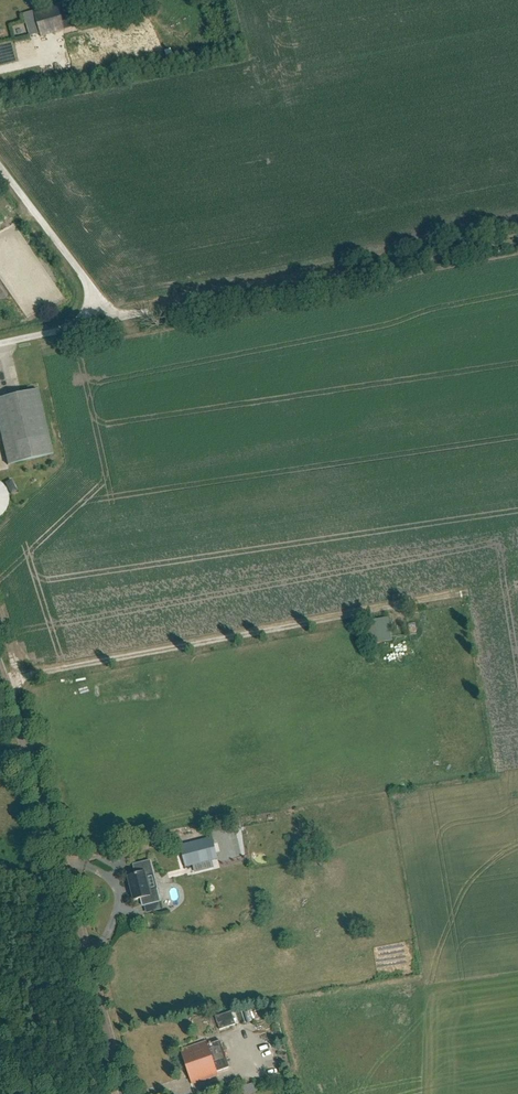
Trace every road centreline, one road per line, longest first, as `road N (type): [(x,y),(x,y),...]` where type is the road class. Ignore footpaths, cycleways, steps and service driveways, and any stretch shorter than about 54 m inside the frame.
road 1 (track): [(1,678),(459,596)]
road 2 (tertiary): [(128,1093),(0,675)]
road 3 (track): [(517,235),(152,311)]
road 4 (residential): [(0,166),(84,276),(100,322)]

